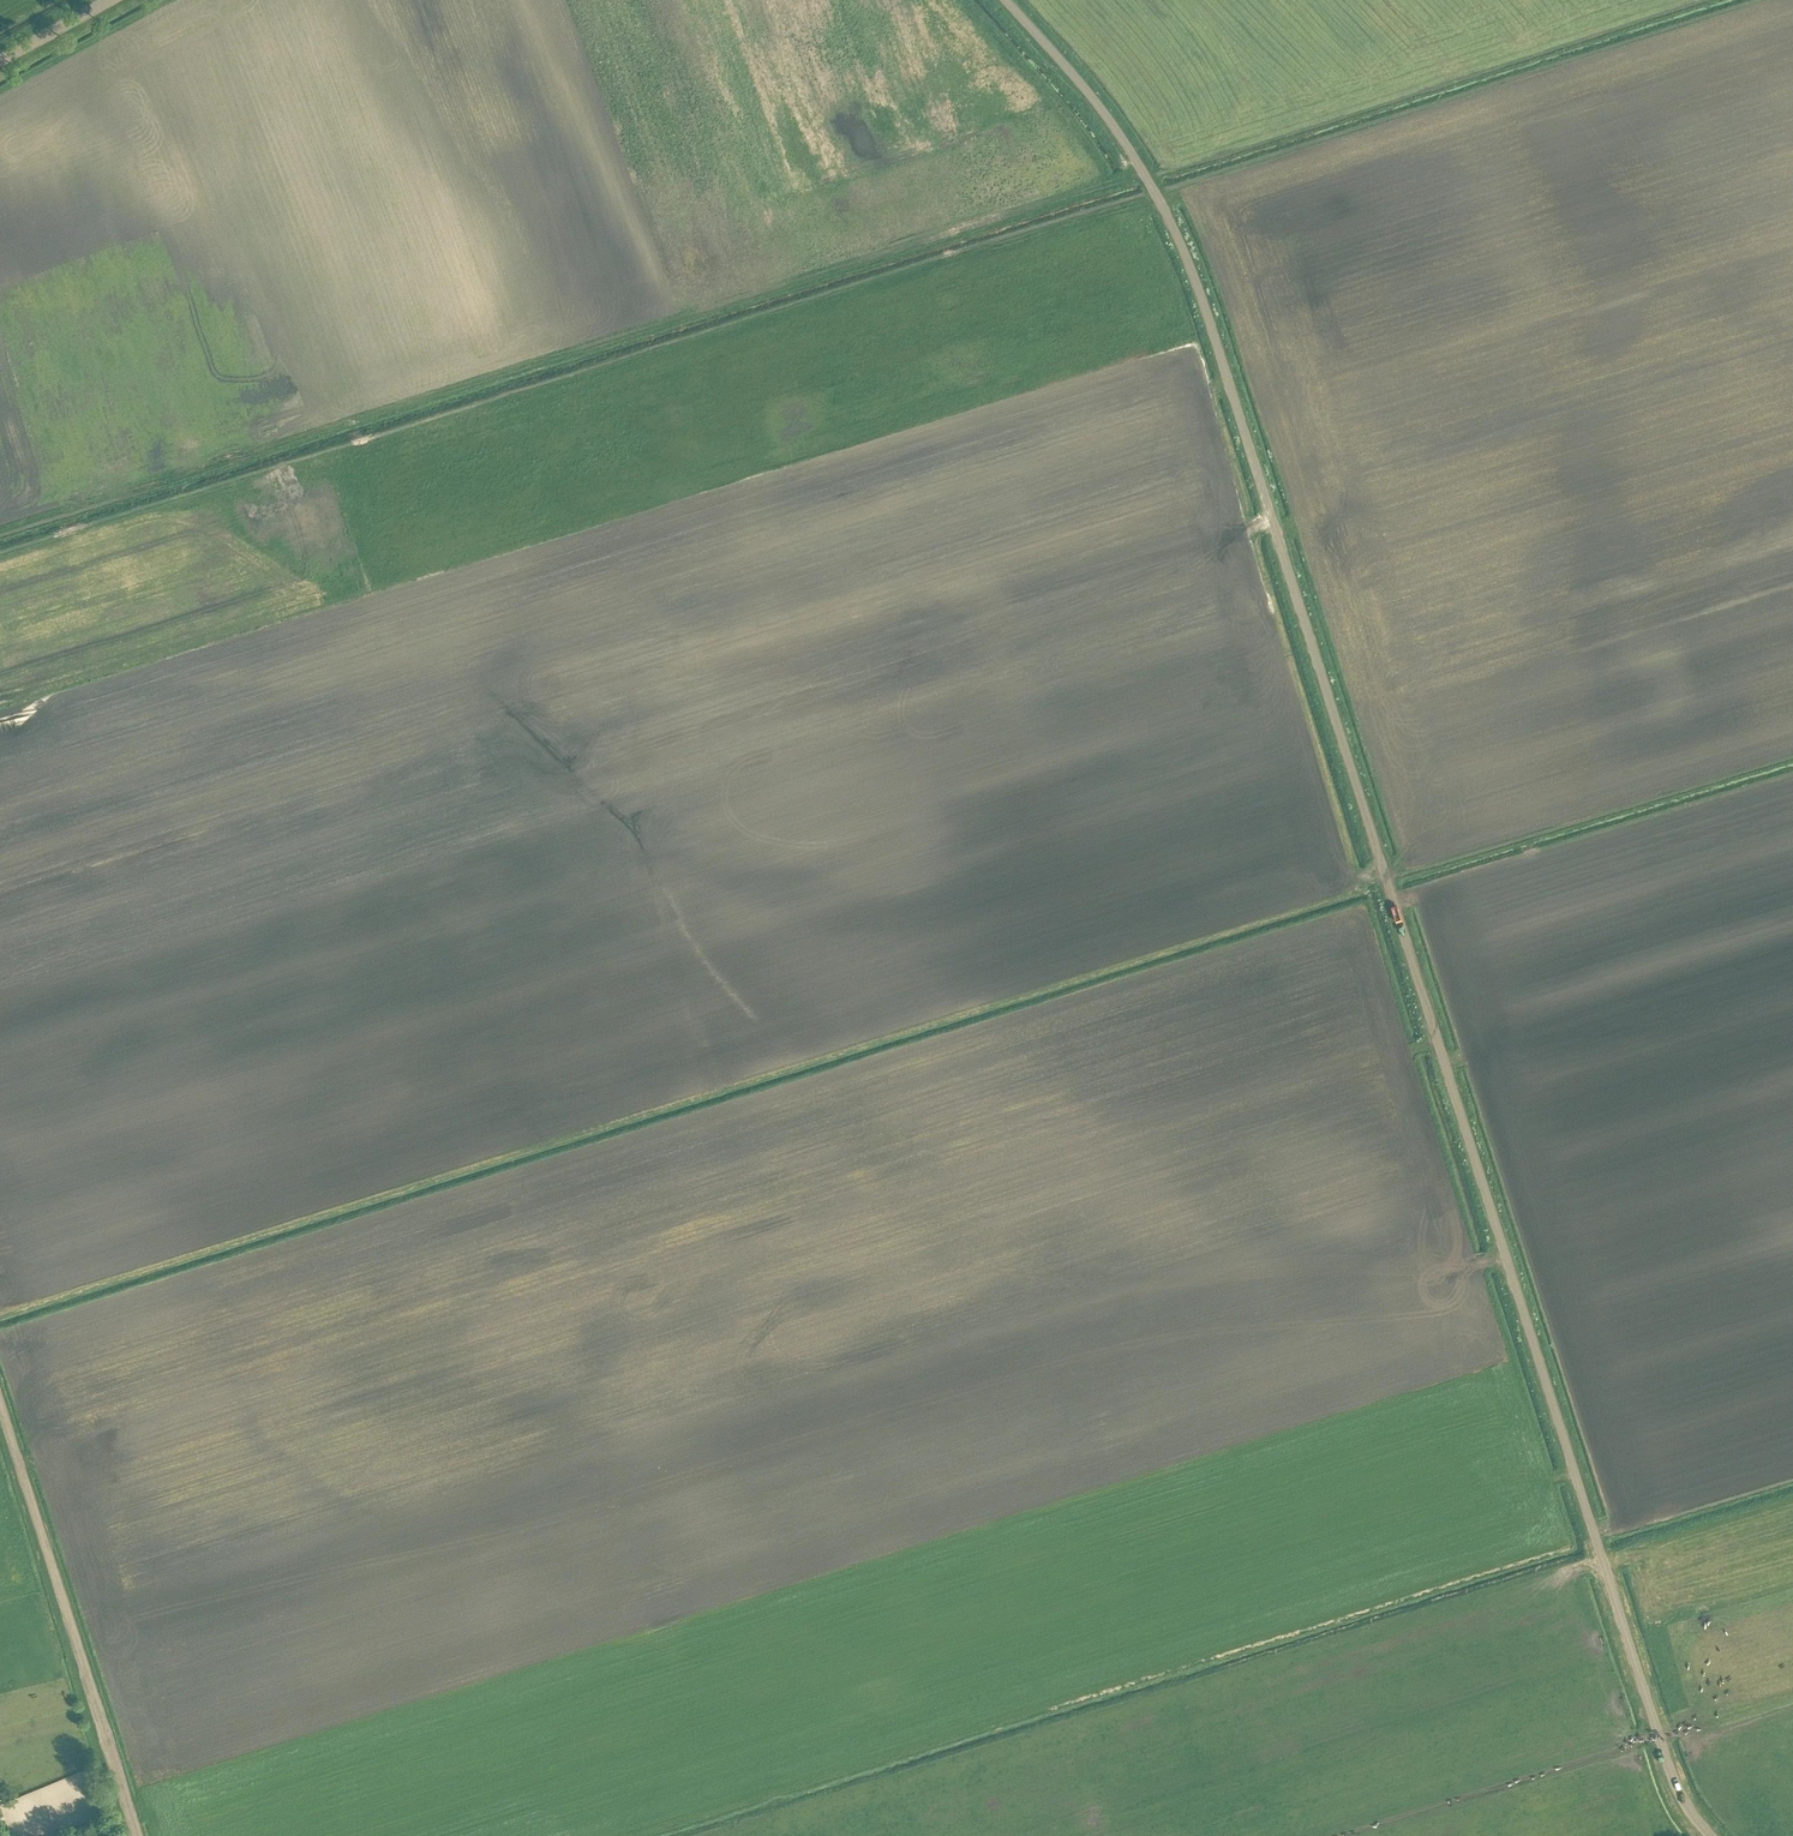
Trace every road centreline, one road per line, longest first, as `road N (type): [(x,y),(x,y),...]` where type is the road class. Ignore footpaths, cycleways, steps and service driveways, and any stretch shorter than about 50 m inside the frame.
road 1 (unclassified): [(1711,1835),(1678,1792),(1211,321),(1178,239),(1125,143),(1006,0)]
road 2 (track): [(137,1835),(0,1405)]
road 3 (tertiary): [(0,60),(109,0)]

